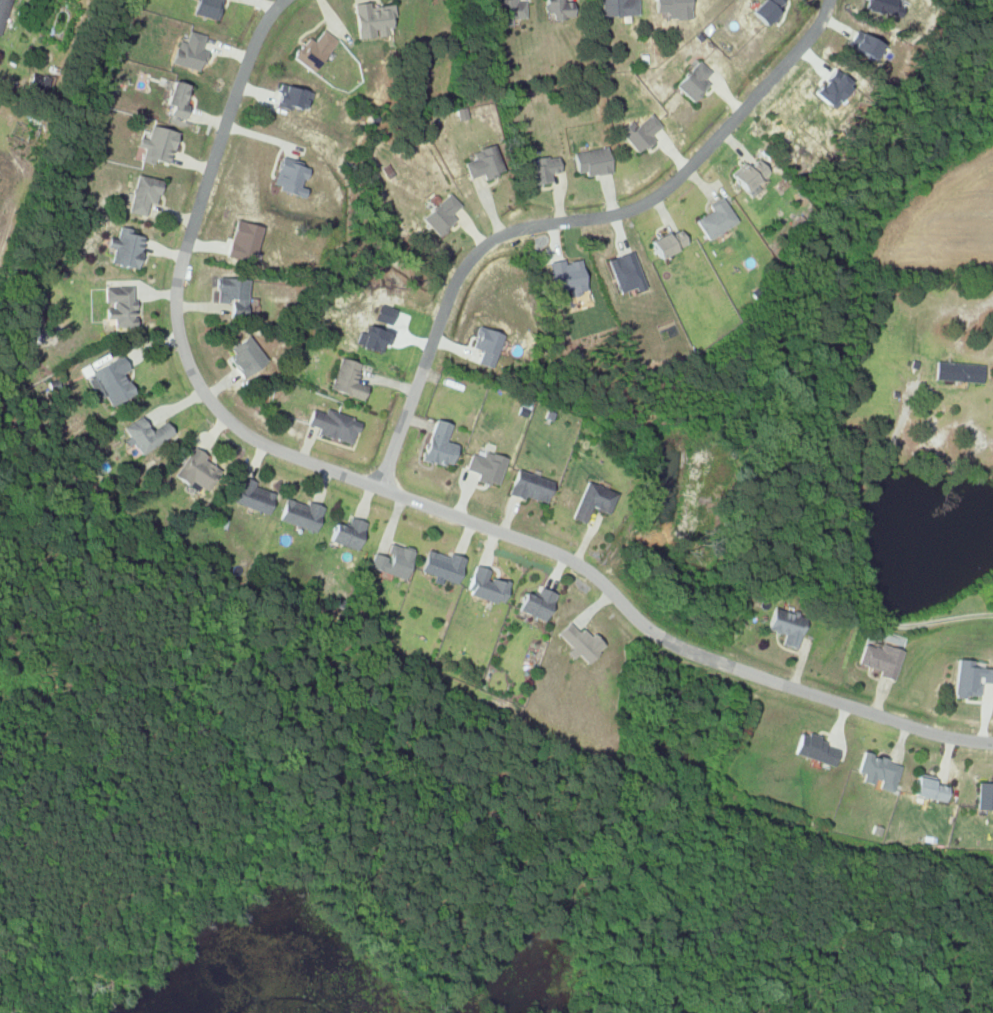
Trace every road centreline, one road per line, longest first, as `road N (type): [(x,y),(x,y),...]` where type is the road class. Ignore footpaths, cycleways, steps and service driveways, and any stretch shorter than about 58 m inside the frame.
road 1 (residential): [(992,751),(878,730),(675,664),(651,649),(606,589),(577,567),(255,442),(228,421),(187,363),(176,296),(246,71),(287,0)]
road 2 (residential): [(828,0),(813,34),(673,185),(645,206),(492,243),(455,280),(434,331)]
road 3 (residential): [(380,488),(434,331)]

